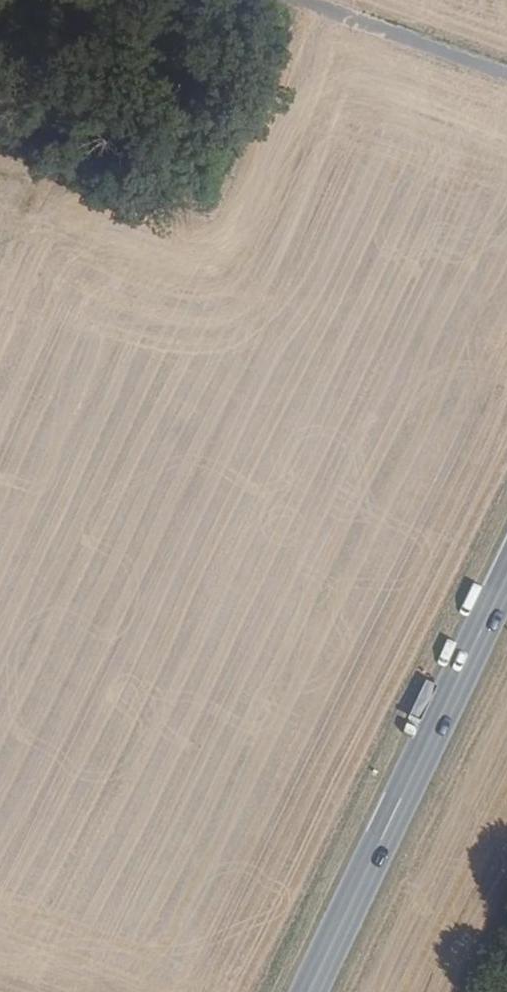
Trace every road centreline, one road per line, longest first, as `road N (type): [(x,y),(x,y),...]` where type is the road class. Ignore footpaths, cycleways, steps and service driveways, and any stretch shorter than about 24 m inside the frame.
road 1 (primary): [(506,575),(308,991)]
road 2 (unclassified): [(310,0),(506,72)]

